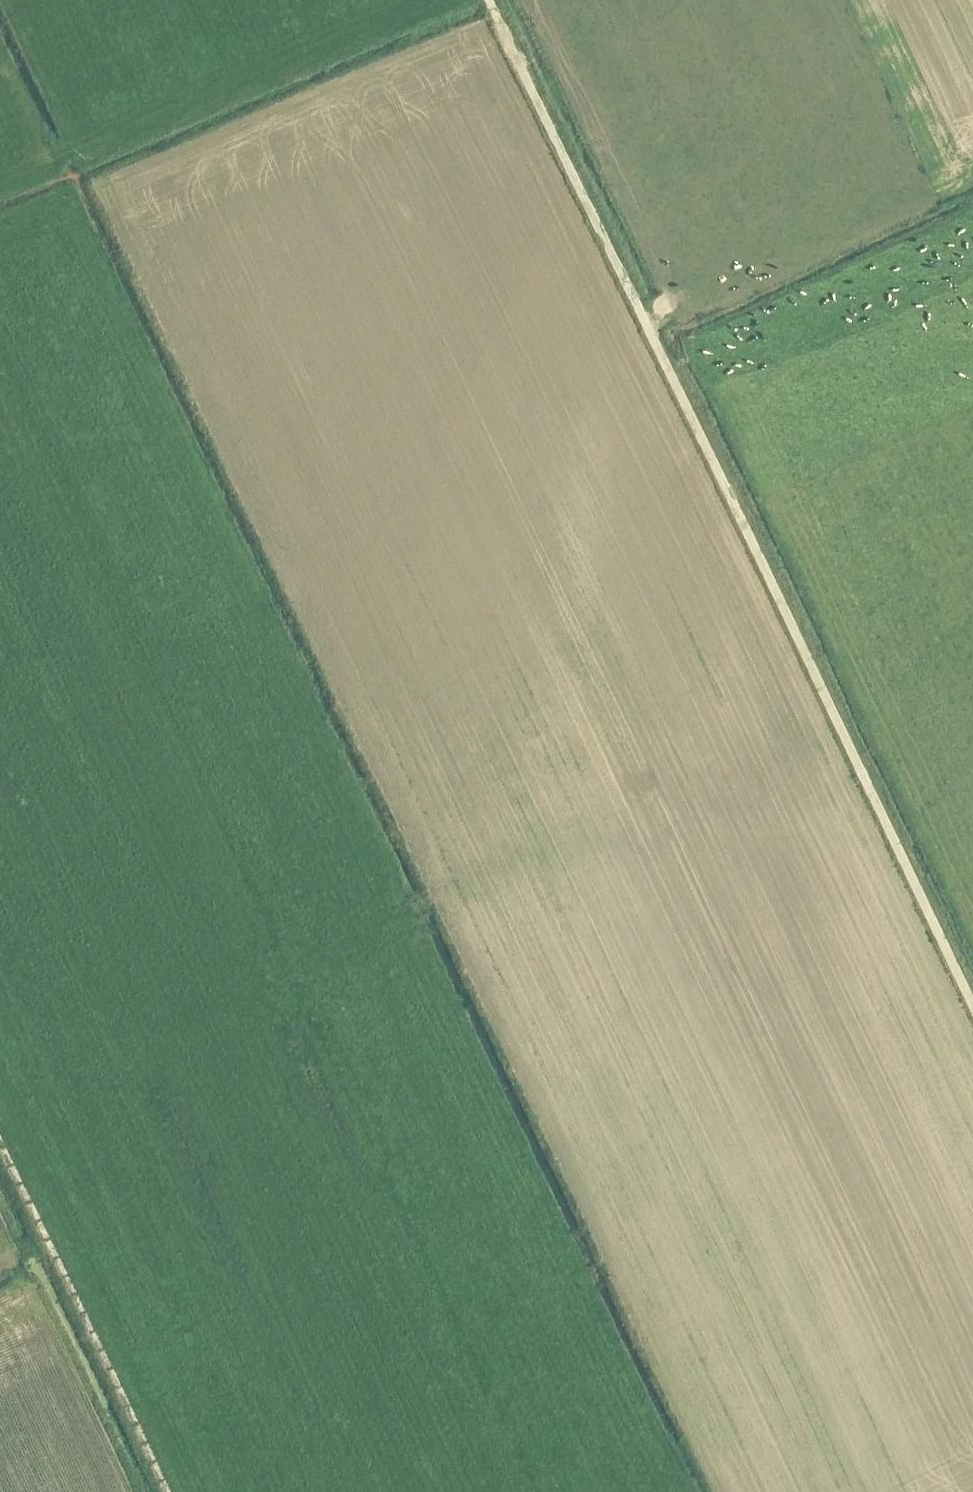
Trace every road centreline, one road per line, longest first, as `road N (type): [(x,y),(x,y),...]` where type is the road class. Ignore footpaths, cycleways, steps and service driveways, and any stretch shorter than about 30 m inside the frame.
road 1 (track): [(493,0),(972,1012)]
road 2 (track): [(0,1152),(162,1491)]

